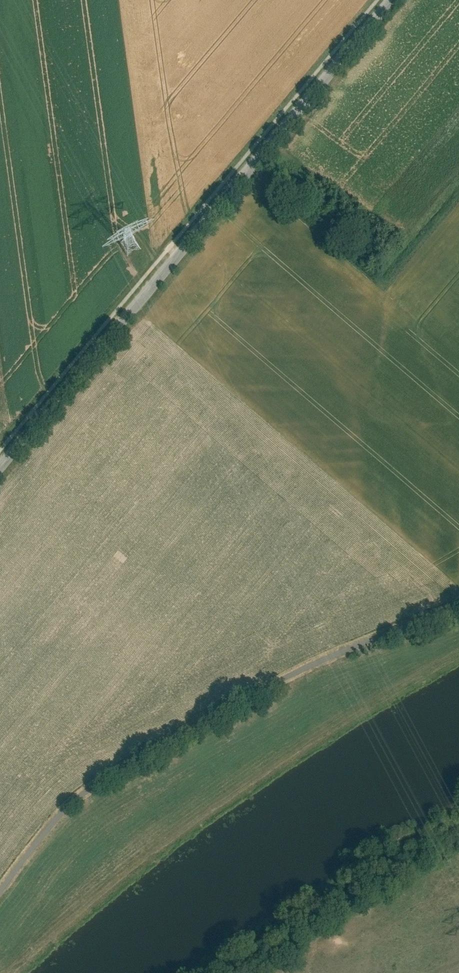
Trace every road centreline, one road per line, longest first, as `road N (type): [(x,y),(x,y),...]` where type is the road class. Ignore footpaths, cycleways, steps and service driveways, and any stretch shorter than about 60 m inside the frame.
road 1 (unclassified): [(392,0),(0,468)]
road 2 (unclassified): [(0,891),(67,807),(130,763),(302,670),(458,606)]

